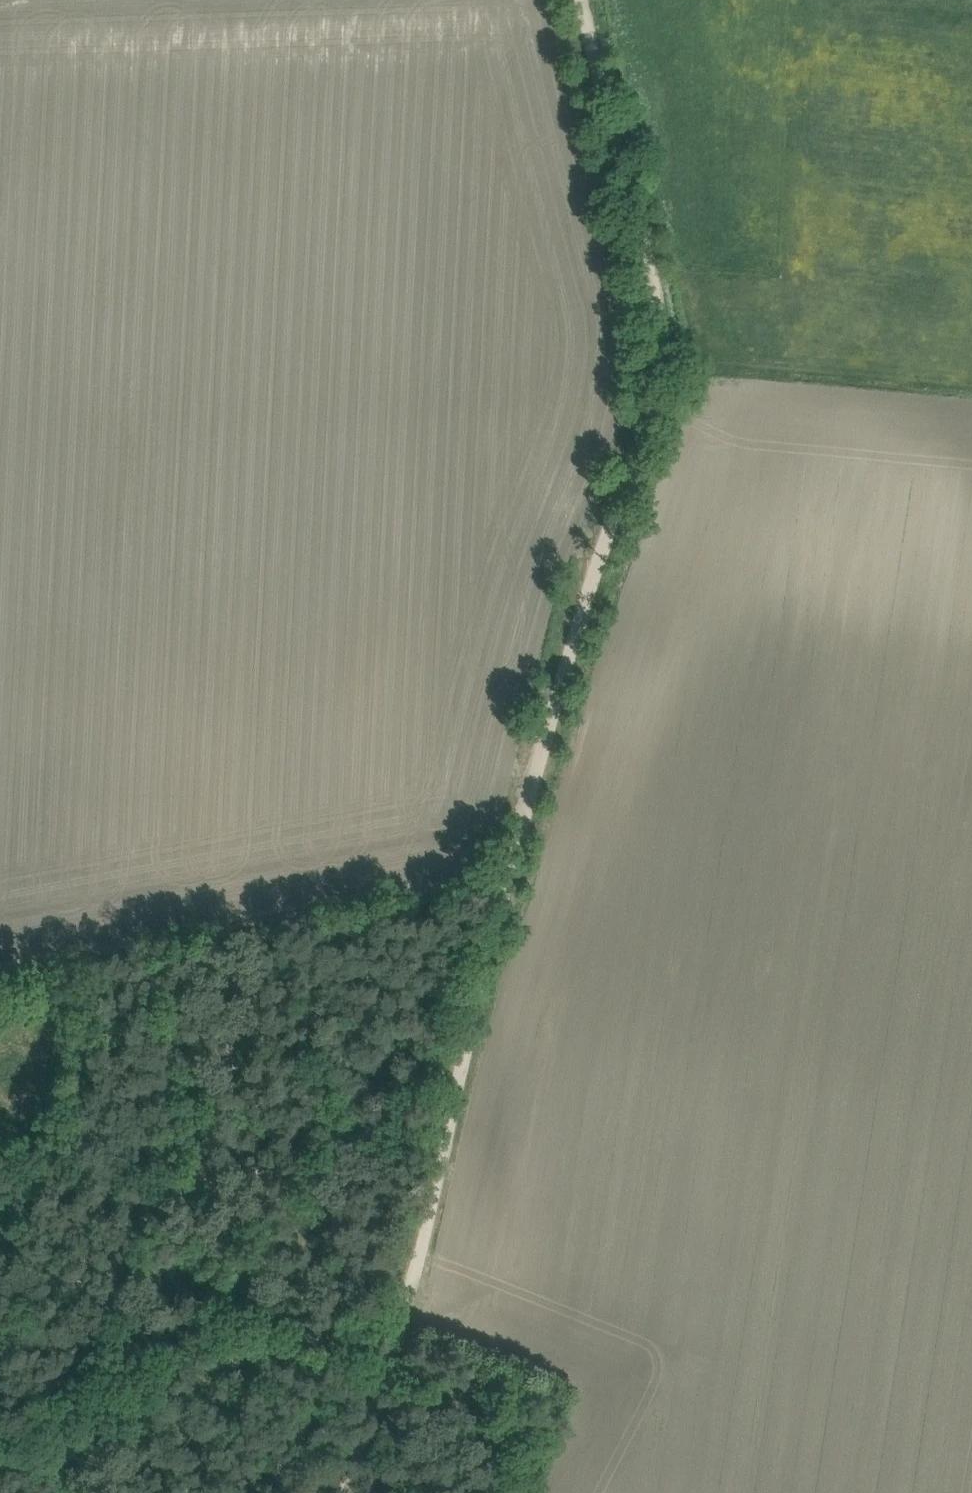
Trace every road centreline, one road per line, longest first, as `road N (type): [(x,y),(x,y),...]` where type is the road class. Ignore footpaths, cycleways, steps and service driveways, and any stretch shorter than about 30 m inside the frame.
road 1 (track): [(354,1492),(376,1437),(557,699),(658,393),(657,283),(582,0)]
road 2 (track): [(513,879),(0,974)]

